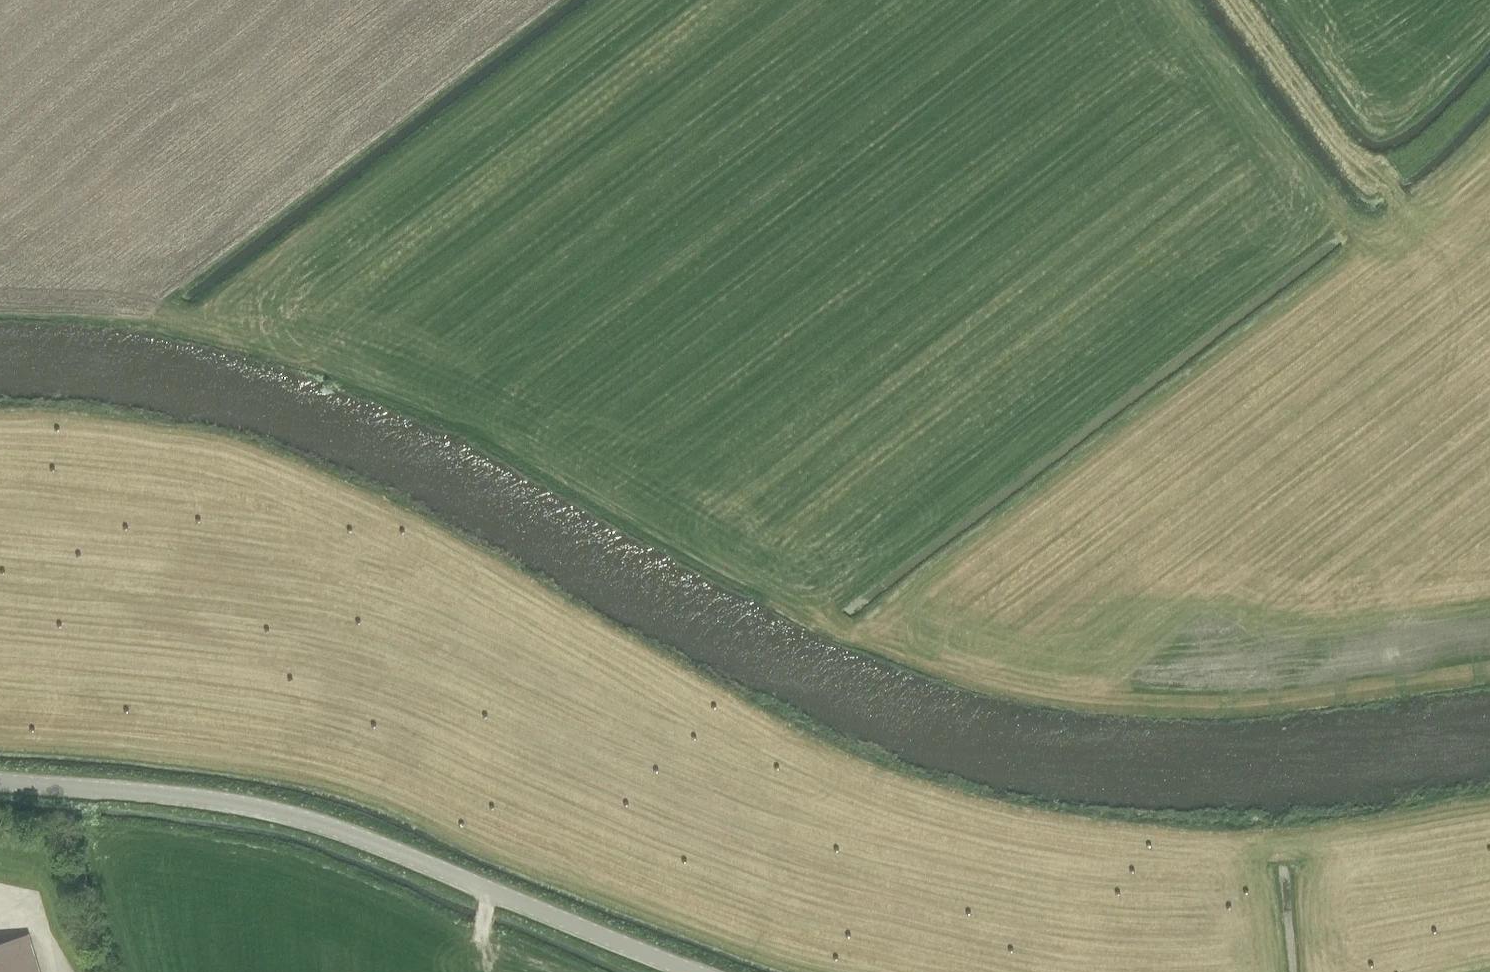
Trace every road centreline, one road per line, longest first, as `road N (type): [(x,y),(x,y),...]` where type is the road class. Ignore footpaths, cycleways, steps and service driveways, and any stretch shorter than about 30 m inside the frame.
road 1 (tertiary): [(696,971),(322,823),(177,796),(0,781)]
road 2 (track): [(1234,0),(1320,117),(1402,202)]

